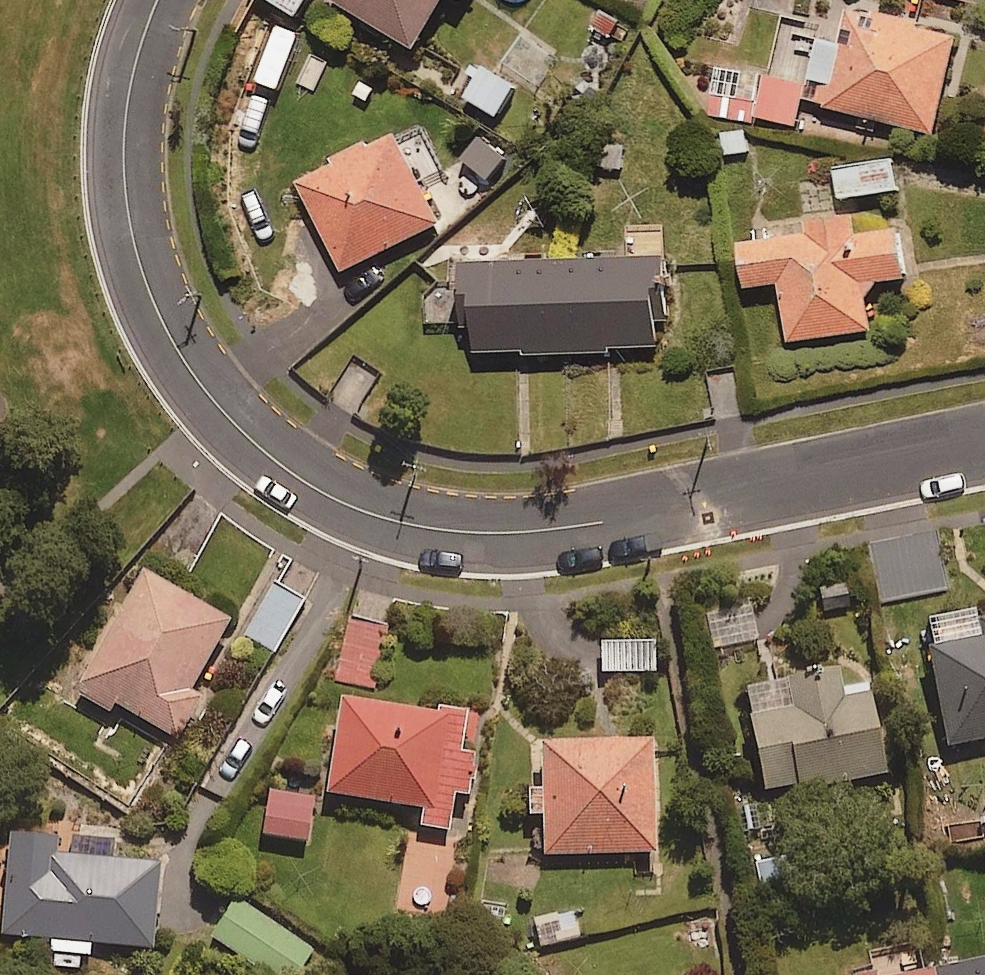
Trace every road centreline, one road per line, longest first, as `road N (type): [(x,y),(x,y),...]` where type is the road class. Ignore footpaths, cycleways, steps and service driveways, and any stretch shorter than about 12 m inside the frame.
road 1 (residential): [(159,0),(131,86),(122,175),(138,252),(183,364),(285,472),(361,510),(491,533),(575,529),(984,439)]

